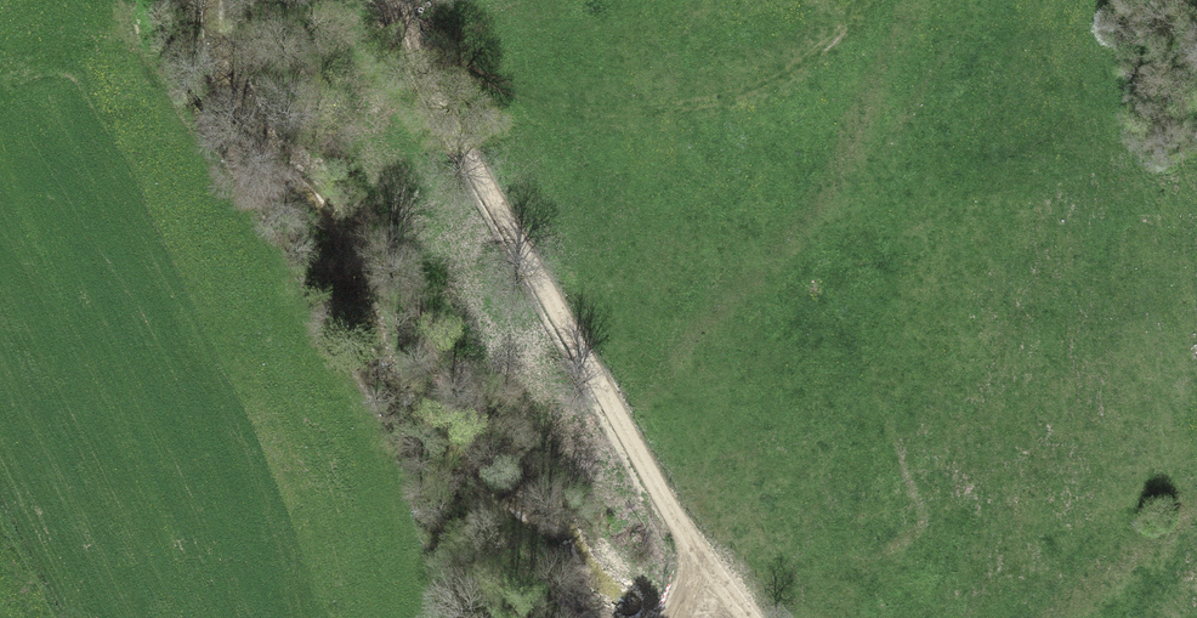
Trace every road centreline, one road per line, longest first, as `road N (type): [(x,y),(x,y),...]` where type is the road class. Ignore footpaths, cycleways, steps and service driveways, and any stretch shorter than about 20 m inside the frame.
road 1 (track): [(398,0),(659,506),(656,617)]
road 2 (track): [(407,0),(539,99),(643,113),(745,92),(832,41),(871,0)]
road 3 (track): [(745,617),(659,506)]

